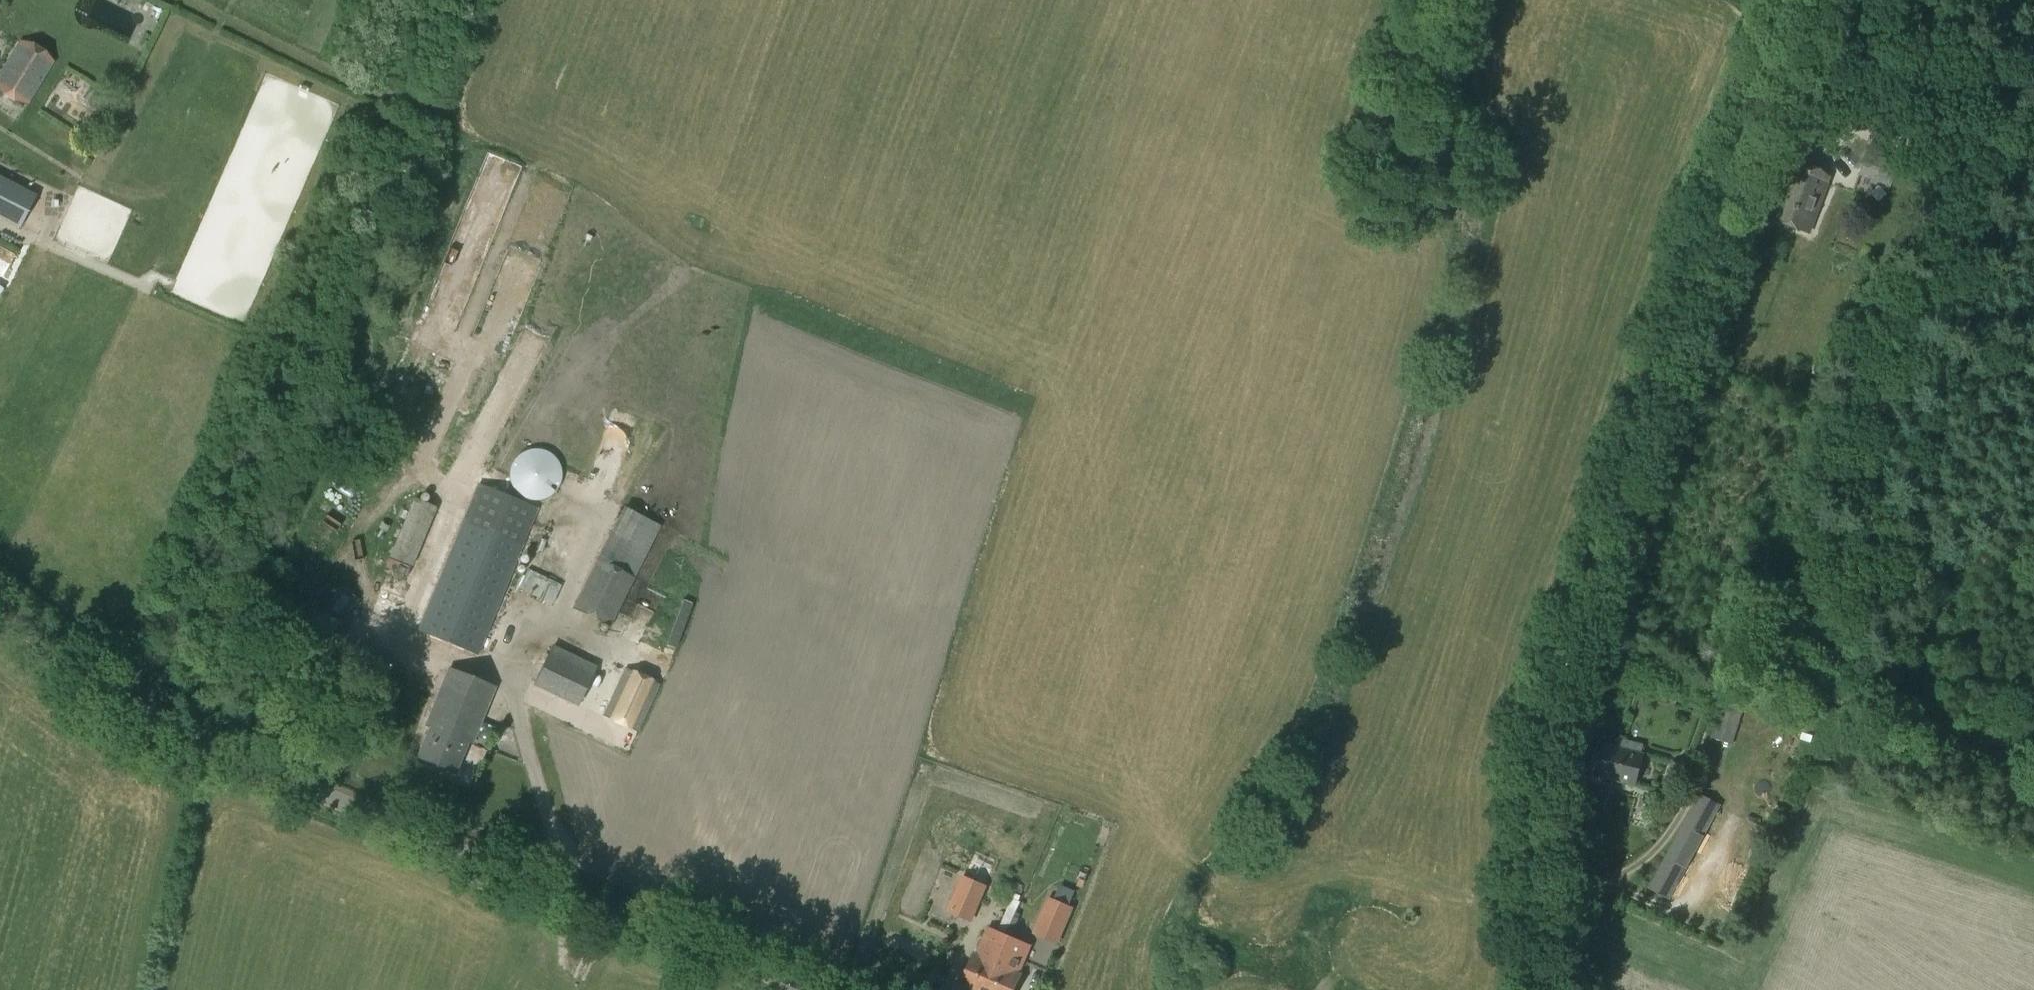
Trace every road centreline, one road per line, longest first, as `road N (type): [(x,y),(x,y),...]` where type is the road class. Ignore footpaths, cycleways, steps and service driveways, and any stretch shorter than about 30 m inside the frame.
road 1 (track): [(1803,0),(1555,680),(1537,989)]
road 2 (unclassified): [(817,989),(650,915),(222,754),(143,712),(0,608)]

